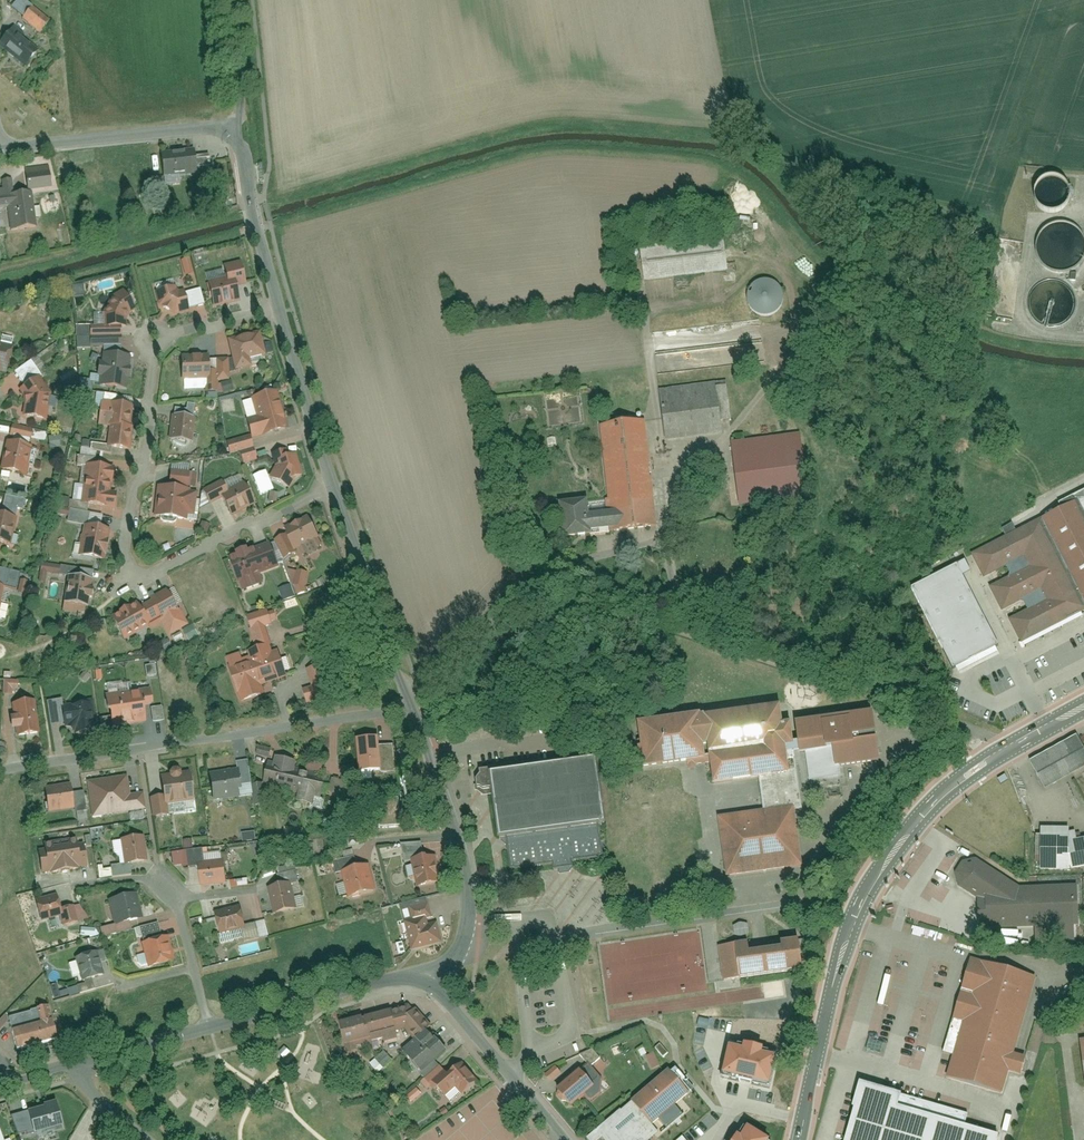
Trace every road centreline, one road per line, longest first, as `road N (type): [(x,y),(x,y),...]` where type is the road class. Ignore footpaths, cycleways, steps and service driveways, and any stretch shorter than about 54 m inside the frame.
road 1 (residential): [(279,309),(145,338),(126,563),(132,573),(157,572),(333,486)]
road 2 (secondary): [(797,1139),(850,927),(869,886),(952,785),(1083,706)]
road 3 (residential): [(408,703),(0,770)]
road 4 (residential): [(434,984),(383,981),(210,1028)]
road 5 (residential): [(408,703),(333,486)]
road 6 (residential): [(3,150),(207,127),(229,133)]
road 7 (residential): [(565,1139),(434,984)]
road 8 (residential): [(333,486),(279,309)]
road 9 (residential): [(279,309),(241,152),(229,133)]
road 10 (residential): [(434,984),(461,950),(470,915),(458,835)]
road 11 (residential): [(210,1028),(169,892)]
road 12 (residential): [(210,1028),(73,1062)]
road 13 (residential): [(458,835),(408,703)]
road 14 (residential): [(229,133),(242,107),(230,0)]

